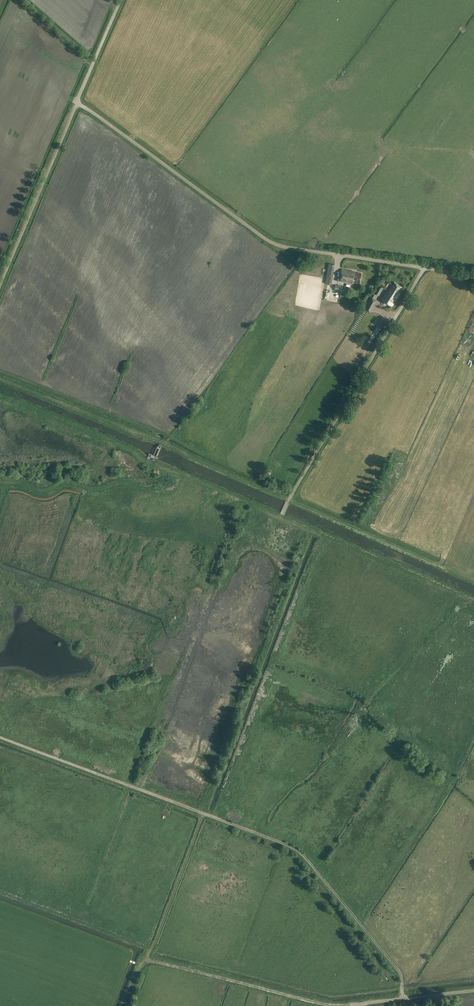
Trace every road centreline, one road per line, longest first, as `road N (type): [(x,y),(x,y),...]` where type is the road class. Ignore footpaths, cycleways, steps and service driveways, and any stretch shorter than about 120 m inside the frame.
road 1 (track): [(0,739),(298,851),(401,974),(402,999)]
road 2 (unclassified): [(473,275),(274,244),(76,102)]
road 3 (track): [(423,268),(288,500)]
road 4 (track): [(147,958),(351,1005)]
road 5 (unclassified): [(76,102),(0,284)]
road 6 (track): [(147,958),(204,814)]
road 7 (unclassified): [(473,991),(351,1005)]

